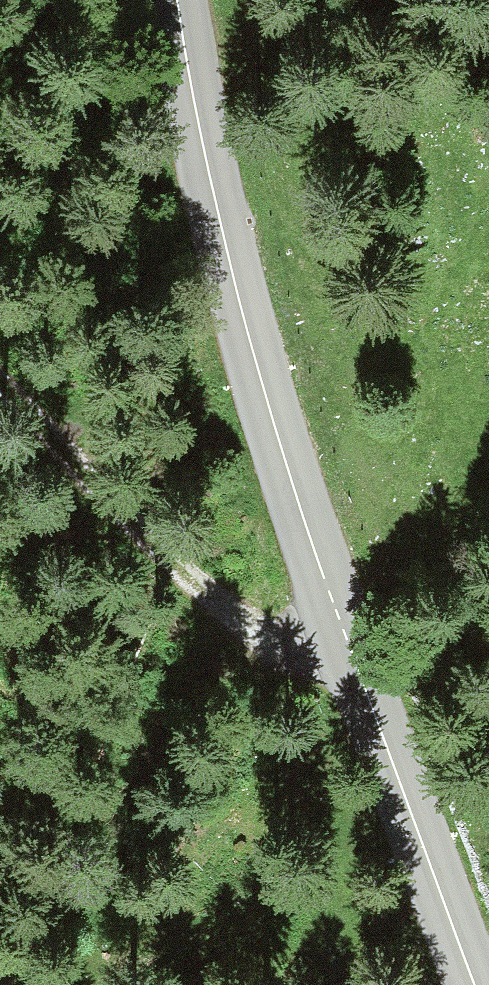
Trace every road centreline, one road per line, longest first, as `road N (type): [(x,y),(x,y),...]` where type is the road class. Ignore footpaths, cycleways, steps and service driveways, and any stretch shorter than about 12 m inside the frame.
road 1 (tertiary): [(475,984),(262,385),(182,0)]
road 2 (track): [(333,595),(53,432),(0,365)]

